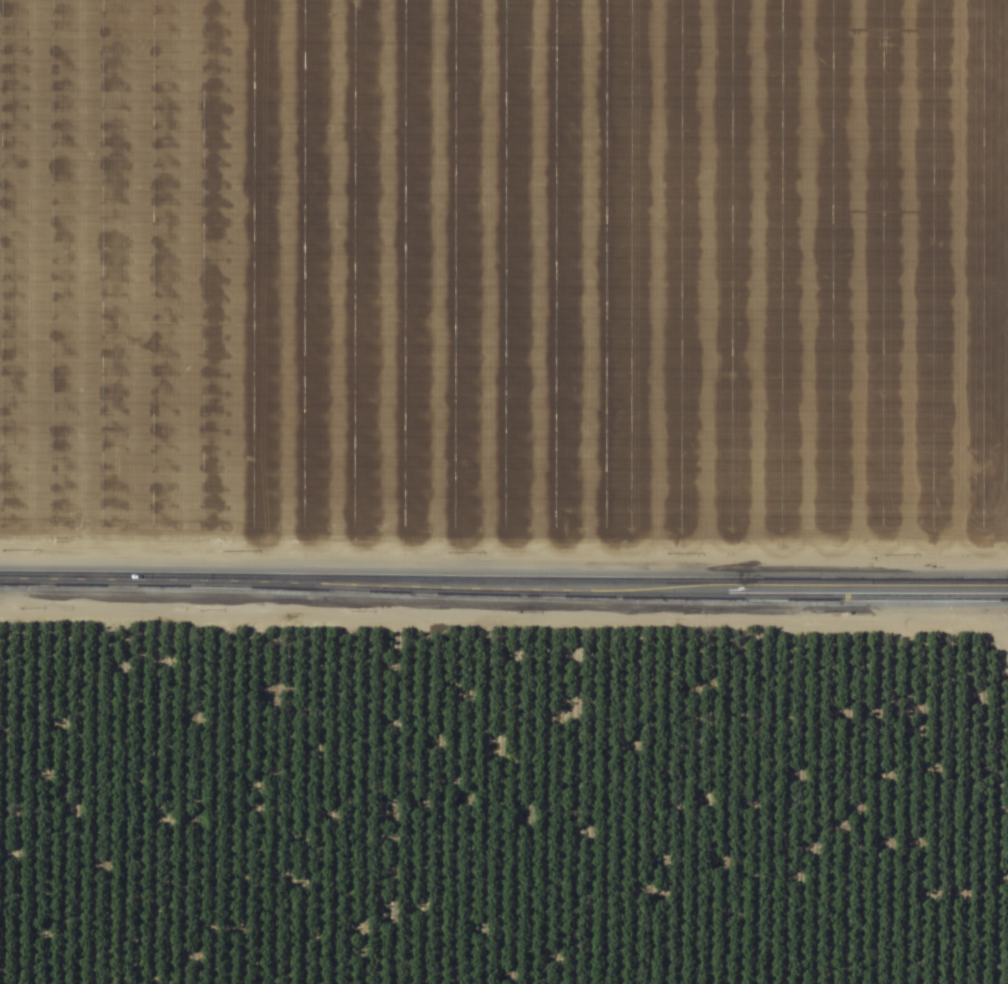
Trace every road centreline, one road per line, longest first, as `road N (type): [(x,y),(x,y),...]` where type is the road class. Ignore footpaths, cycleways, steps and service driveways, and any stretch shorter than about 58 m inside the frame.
road 1 (trunk): [(1007,589),(0,580)]

